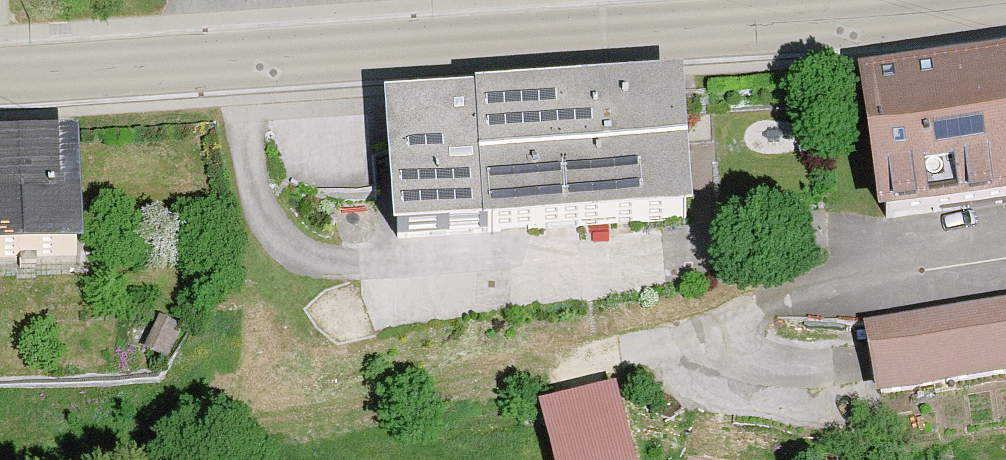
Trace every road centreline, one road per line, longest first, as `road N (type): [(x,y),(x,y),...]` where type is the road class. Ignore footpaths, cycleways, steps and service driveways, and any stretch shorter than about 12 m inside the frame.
road 1 (secondary): [(0,74),(787,27),(1005,4)]
road 2 (track): [(730,338),(477,374),(377,407),(70,459)]

